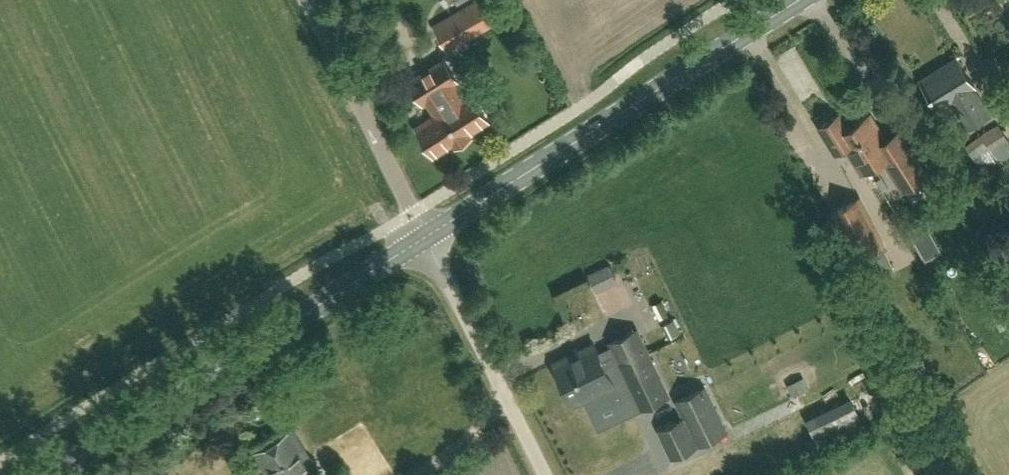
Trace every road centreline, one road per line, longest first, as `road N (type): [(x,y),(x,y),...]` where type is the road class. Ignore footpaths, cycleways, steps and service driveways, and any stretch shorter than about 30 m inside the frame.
road 1 (secondary): [(426,239),(798,0)]
road 2 (secondary): [(54,474),(426,239)]
road 3 (unclassified): [(426,239),(307,0)]
road 4 (unclassified): [(546,474),(426,239)]

